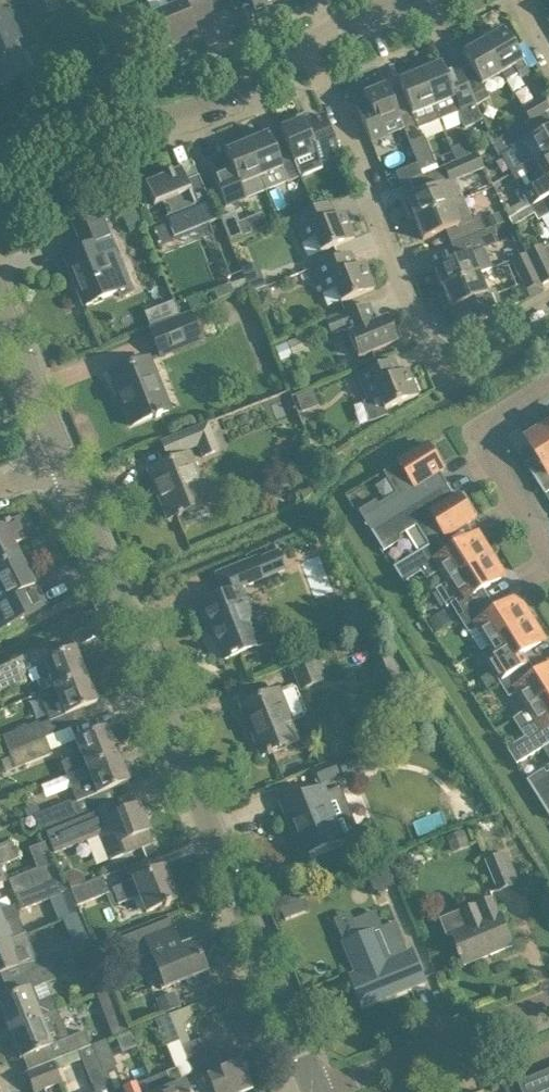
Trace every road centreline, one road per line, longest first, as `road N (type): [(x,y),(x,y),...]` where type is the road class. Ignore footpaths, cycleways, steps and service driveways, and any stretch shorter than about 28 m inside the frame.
road 1 (tertiary): [(313,1091),(68,464)]
road 2 (residential): [(548,300),(460,351),(433,346),(314,47)]
road 3 (unclassified): [(0,155),(107,114),(160,118),(314,47)]
road 4 (unclassified): [(333,1091),(548,1004)]
road 5 (residential): [(548,544),(484,431),(548,386)]
road 6 (tertiary): [(68,464),(0,298)]

